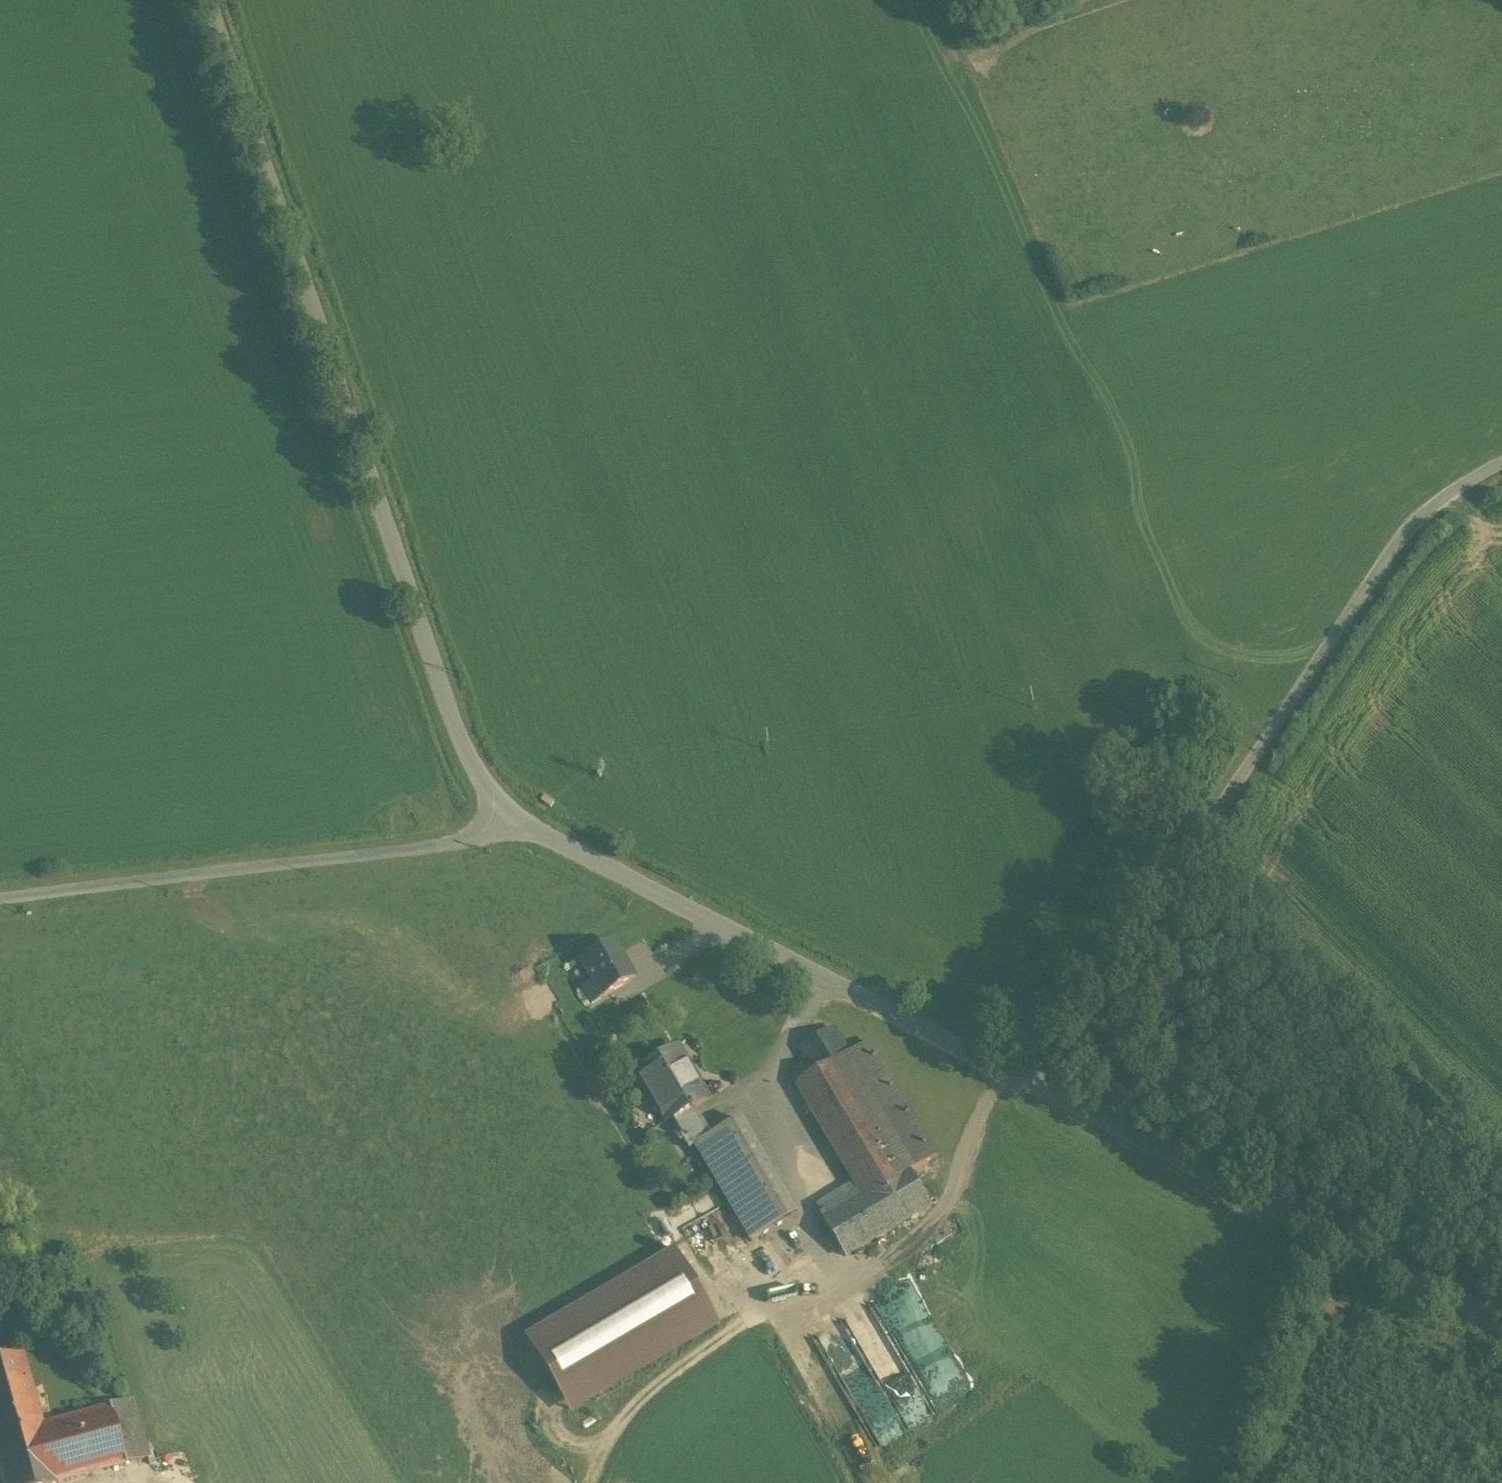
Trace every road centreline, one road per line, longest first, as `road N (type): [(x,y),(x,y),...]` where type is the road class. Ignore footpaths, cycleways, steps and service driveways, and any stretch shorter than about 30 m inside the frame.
road 1 (unclassified): [(210,0),(459,735),(479,775),(515,817)]
road 2 (unclassified): [(1014,1073),(1045,1023),(1194,848),(1402,537),(1455,489),(1501,461)]
road 3 (unclassified): [(515,817),(1014,1073)]
road 4 (unclassified): [(1014,1073),(1501,1321)]
road 5 (unclassified): [(0,899),(468,840),(515,817)]

